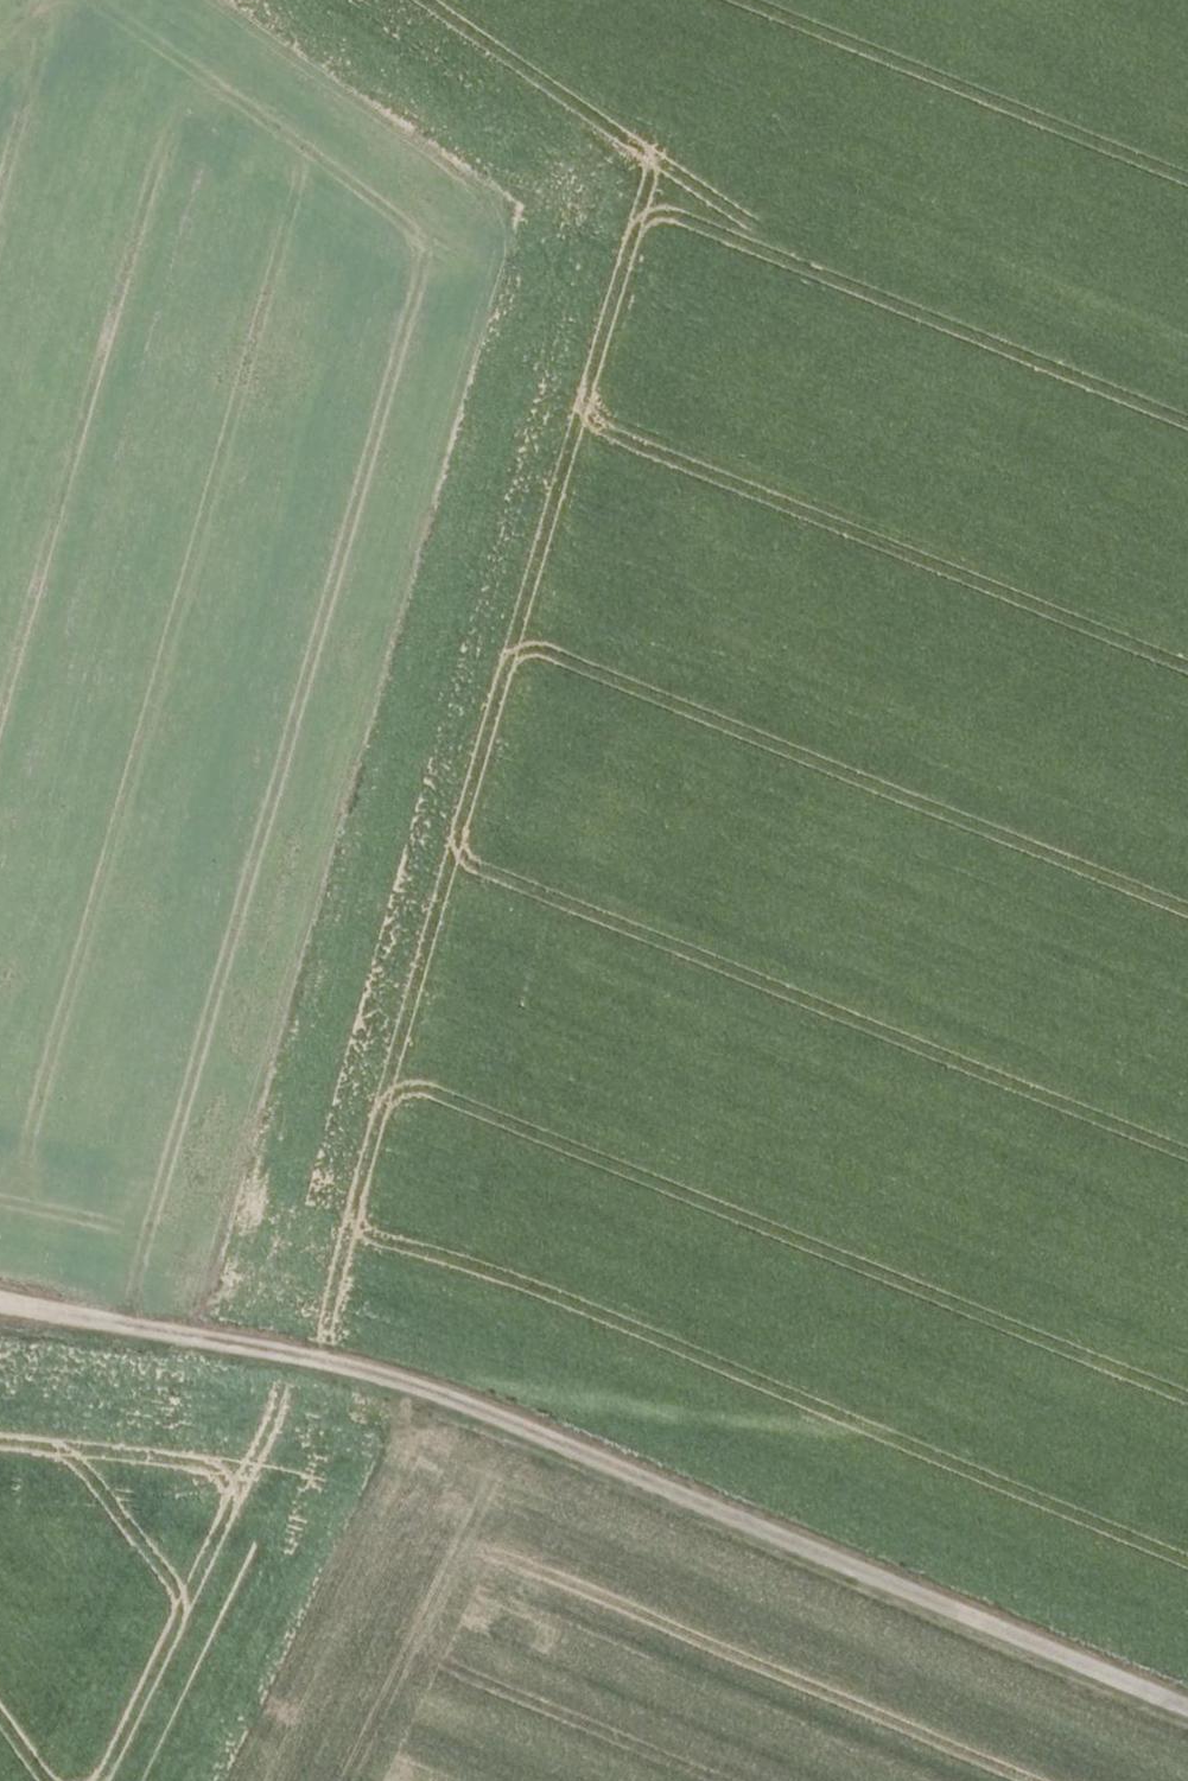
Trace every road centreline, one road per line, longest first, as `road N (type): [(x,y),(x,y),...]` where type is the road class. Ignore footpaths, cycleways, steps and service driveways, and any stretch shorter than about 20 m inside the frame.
road 1 (track): [(0,1305),(380,1374),(1187,1709)]

